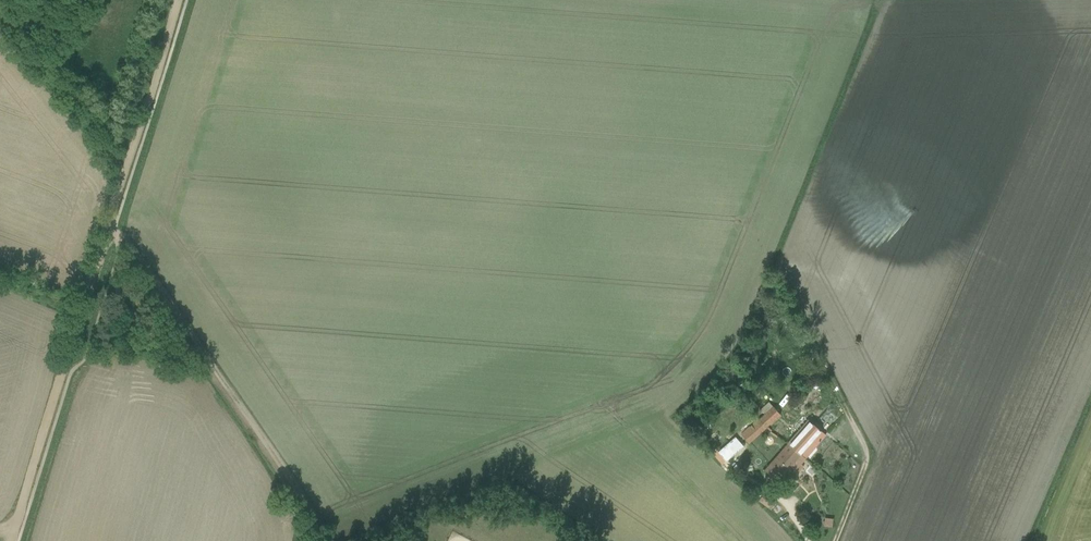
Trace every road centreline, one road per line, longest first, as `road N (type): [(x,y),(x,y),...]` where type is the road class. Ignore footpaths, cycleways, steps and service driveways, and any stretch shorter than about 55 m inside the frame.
road 1 (track): [(10,540),(178,0)]
road 2 (track): [(334,540),(115,233)]

